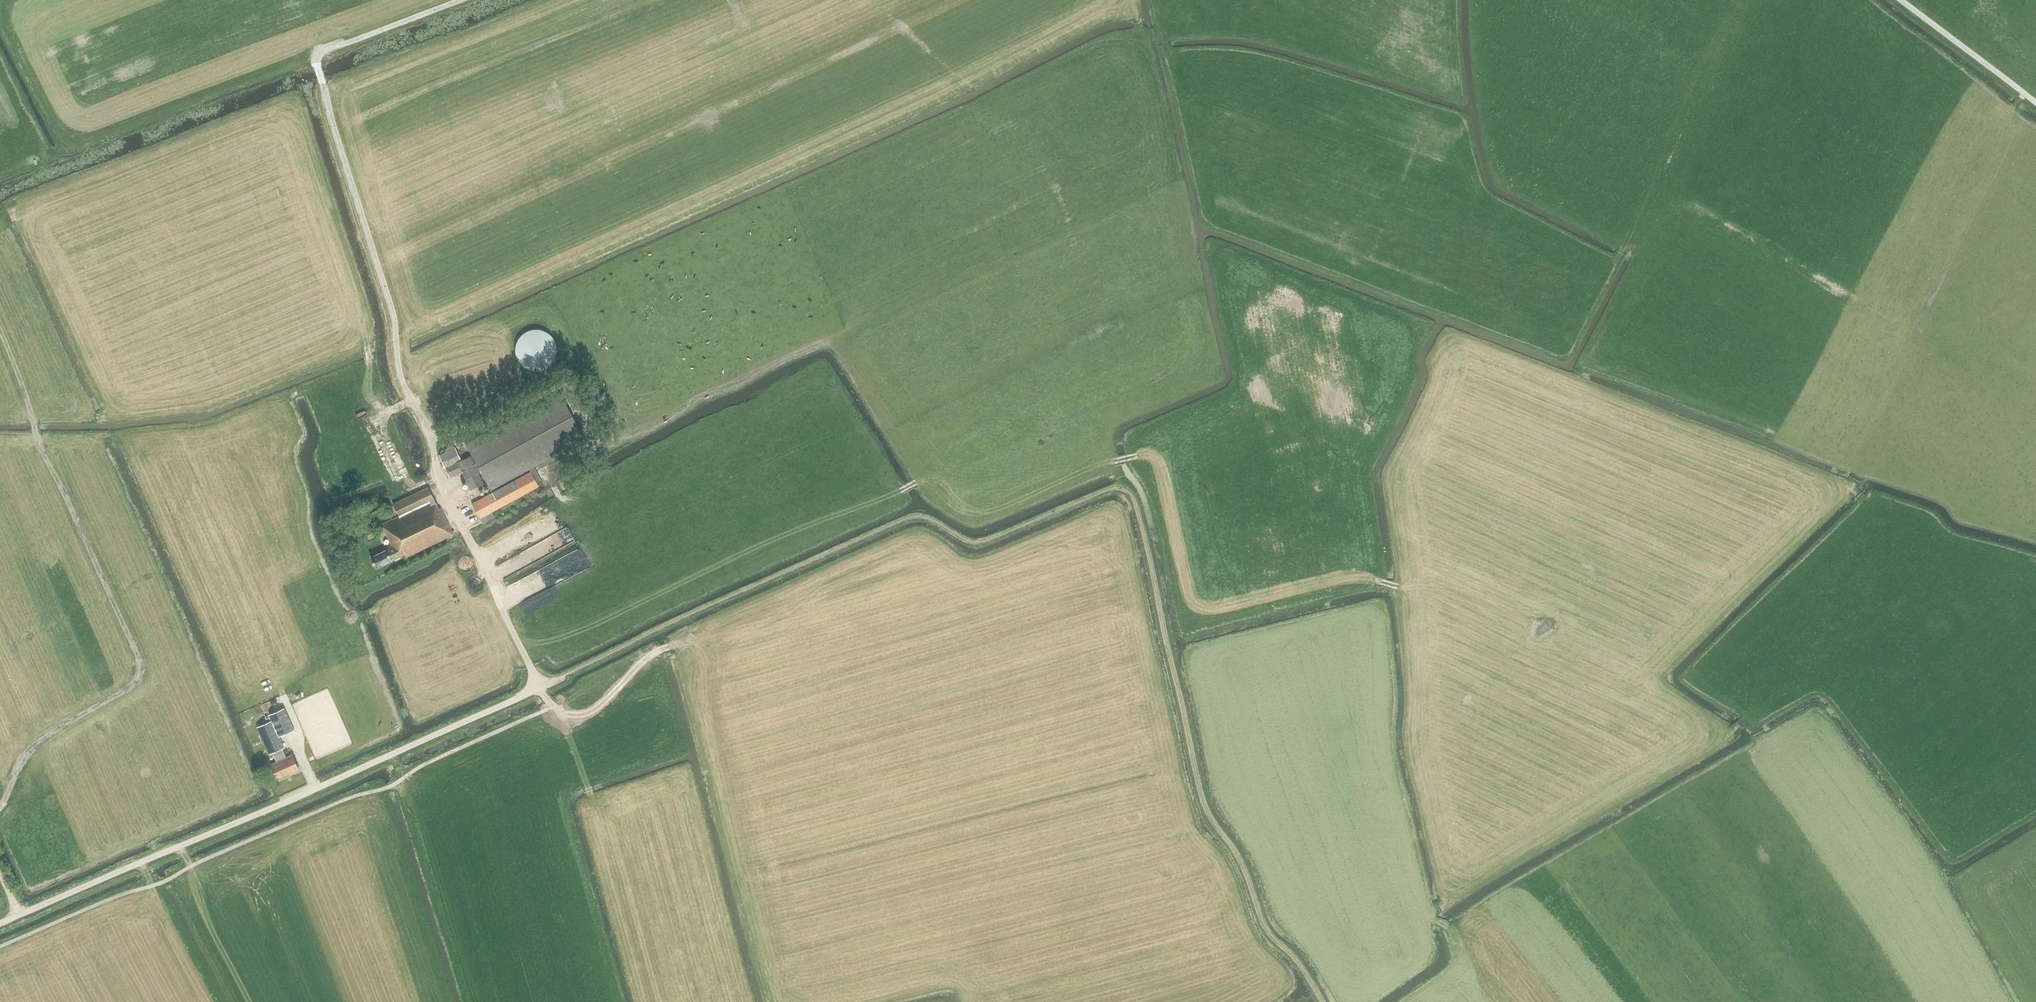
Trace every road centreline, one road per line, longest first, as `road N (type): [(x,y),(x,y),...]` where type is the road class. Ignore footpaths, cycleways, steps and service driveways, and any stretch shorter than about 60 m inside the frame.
road 1 (track): [(0,948),(390,787),(552,706),(540,688)]
road 2 (track): [(437,466),(400,378),(394,318),(317,58),(462,0)]
road 3 (track): [(0,332),(36,433),(141,667),(132,688),(39,740),(0,804)]
road 4 (track): [(681,641),(654,652),(597,705),(562,712),(552,706),(597,816)]
road 5 (track): [(1901,0),(2035,104)]

